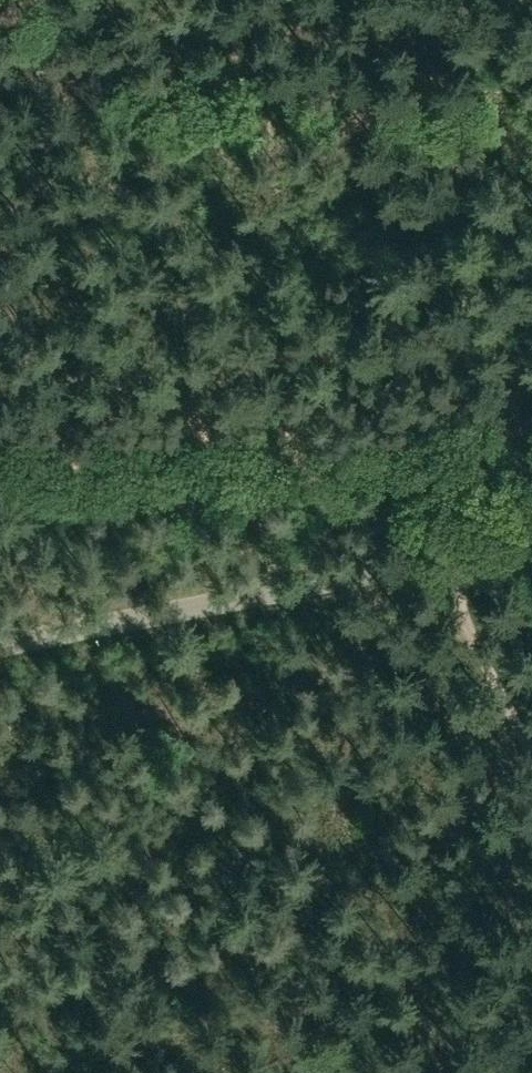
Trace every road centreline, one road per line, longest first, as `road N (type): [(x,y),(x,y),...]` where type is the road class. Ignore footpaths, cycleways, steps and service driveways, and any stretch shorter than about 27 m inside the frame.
road 1 (unclassified): [(0,642),(531,536)]
road 2 (track): [(398,469),(0,483)]
road 3 (track): [(425,556),(531,767)]
road 4 (track): [(531,464),(398,469)]

